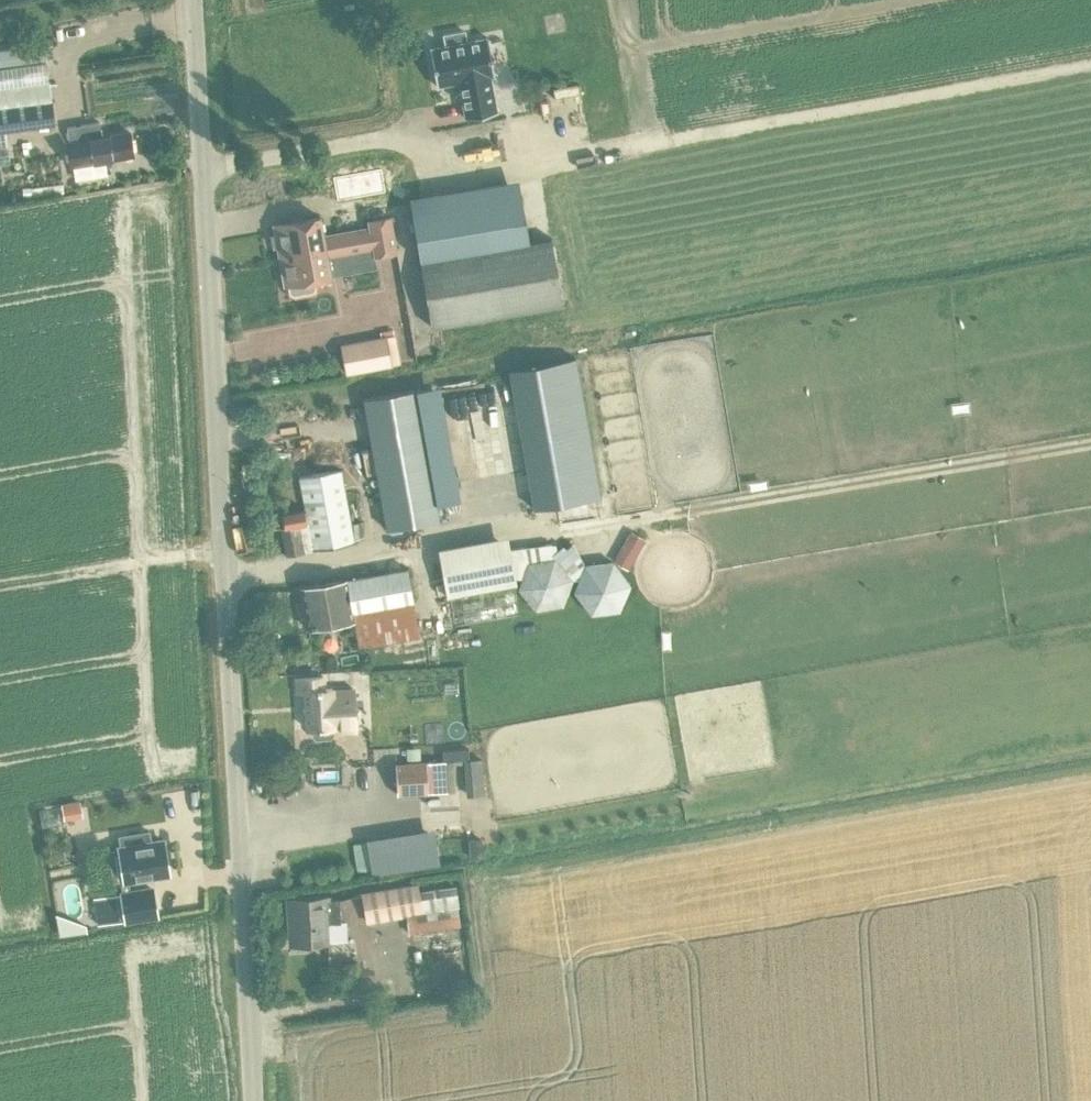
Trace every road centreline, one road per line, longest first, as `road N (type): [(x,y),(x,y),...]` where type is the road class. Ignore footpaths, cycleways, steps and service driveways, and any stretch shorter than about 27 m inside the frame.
road 1 (unclassified): [(252,1100),(196,0)]
road 2 (track): [(205,170),(381,137),(409,141),(435,187),(1090,67)]

